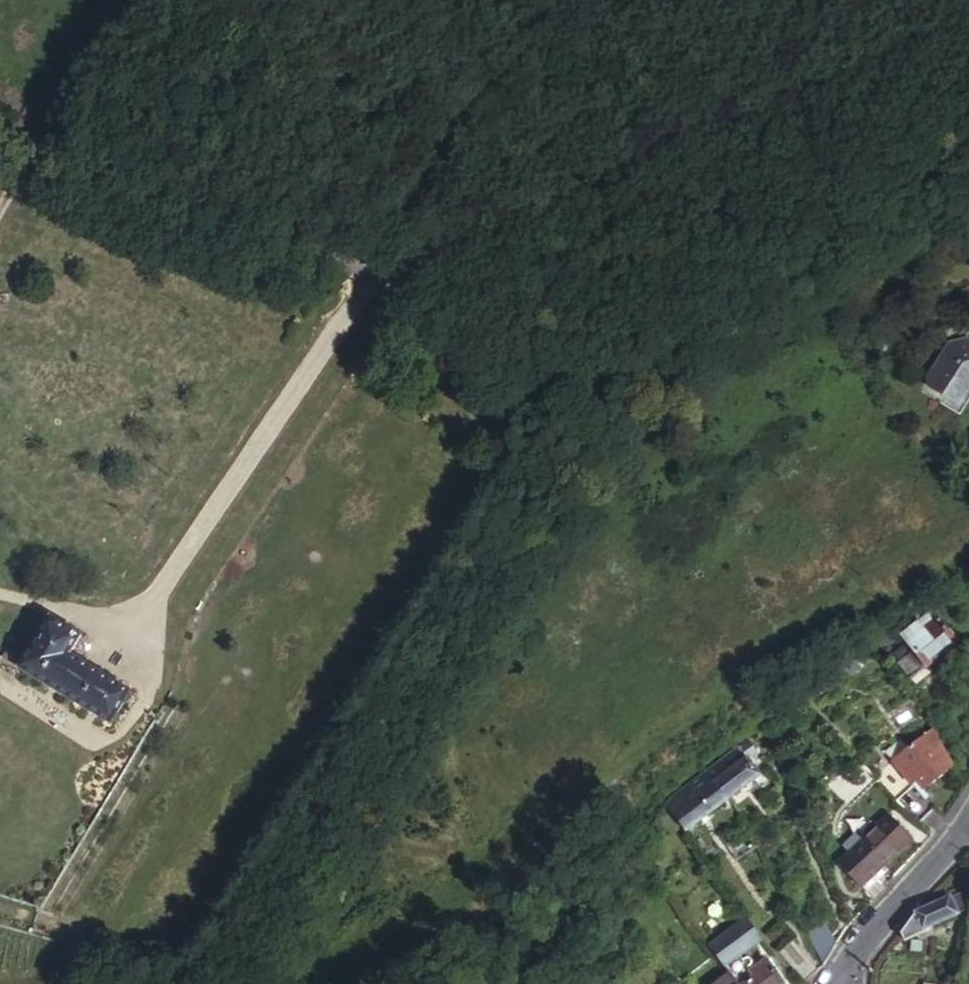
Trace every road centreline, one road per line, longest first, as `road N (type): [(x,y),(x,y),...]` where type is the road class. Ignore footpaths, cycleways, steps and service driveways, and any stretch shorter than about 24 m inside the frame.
road 1 (residential): [(845,971),(878,921),(968,822)]

